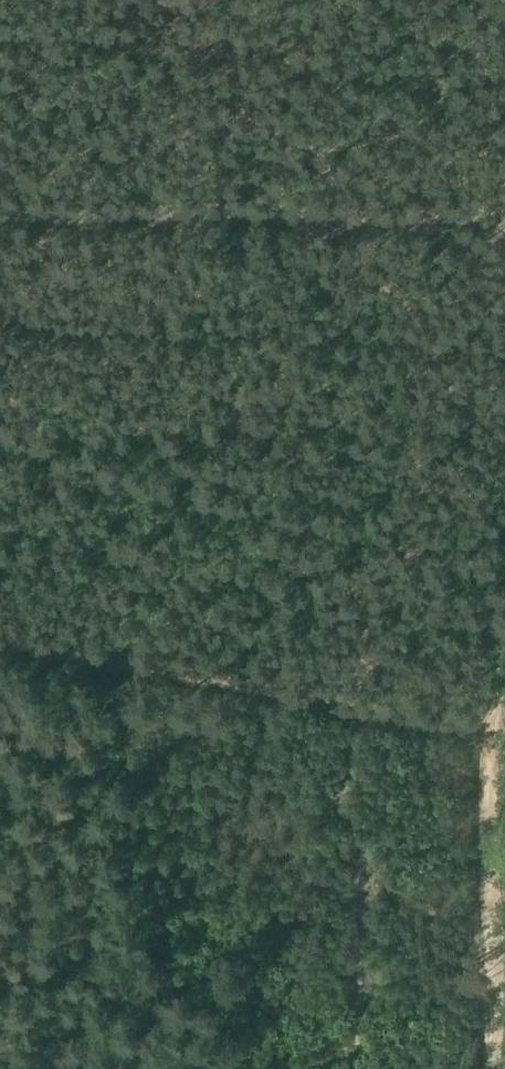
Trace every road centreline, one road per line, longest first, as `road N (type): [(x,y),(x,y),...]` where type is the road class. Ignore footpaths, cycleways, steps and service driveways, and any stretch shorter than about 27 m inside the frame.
road 1 (track): [(504,328),(493,1068)]
road 2 (track): [(498,742),(0,633)]
road 3 (track): [(504,234),(0,213)]

